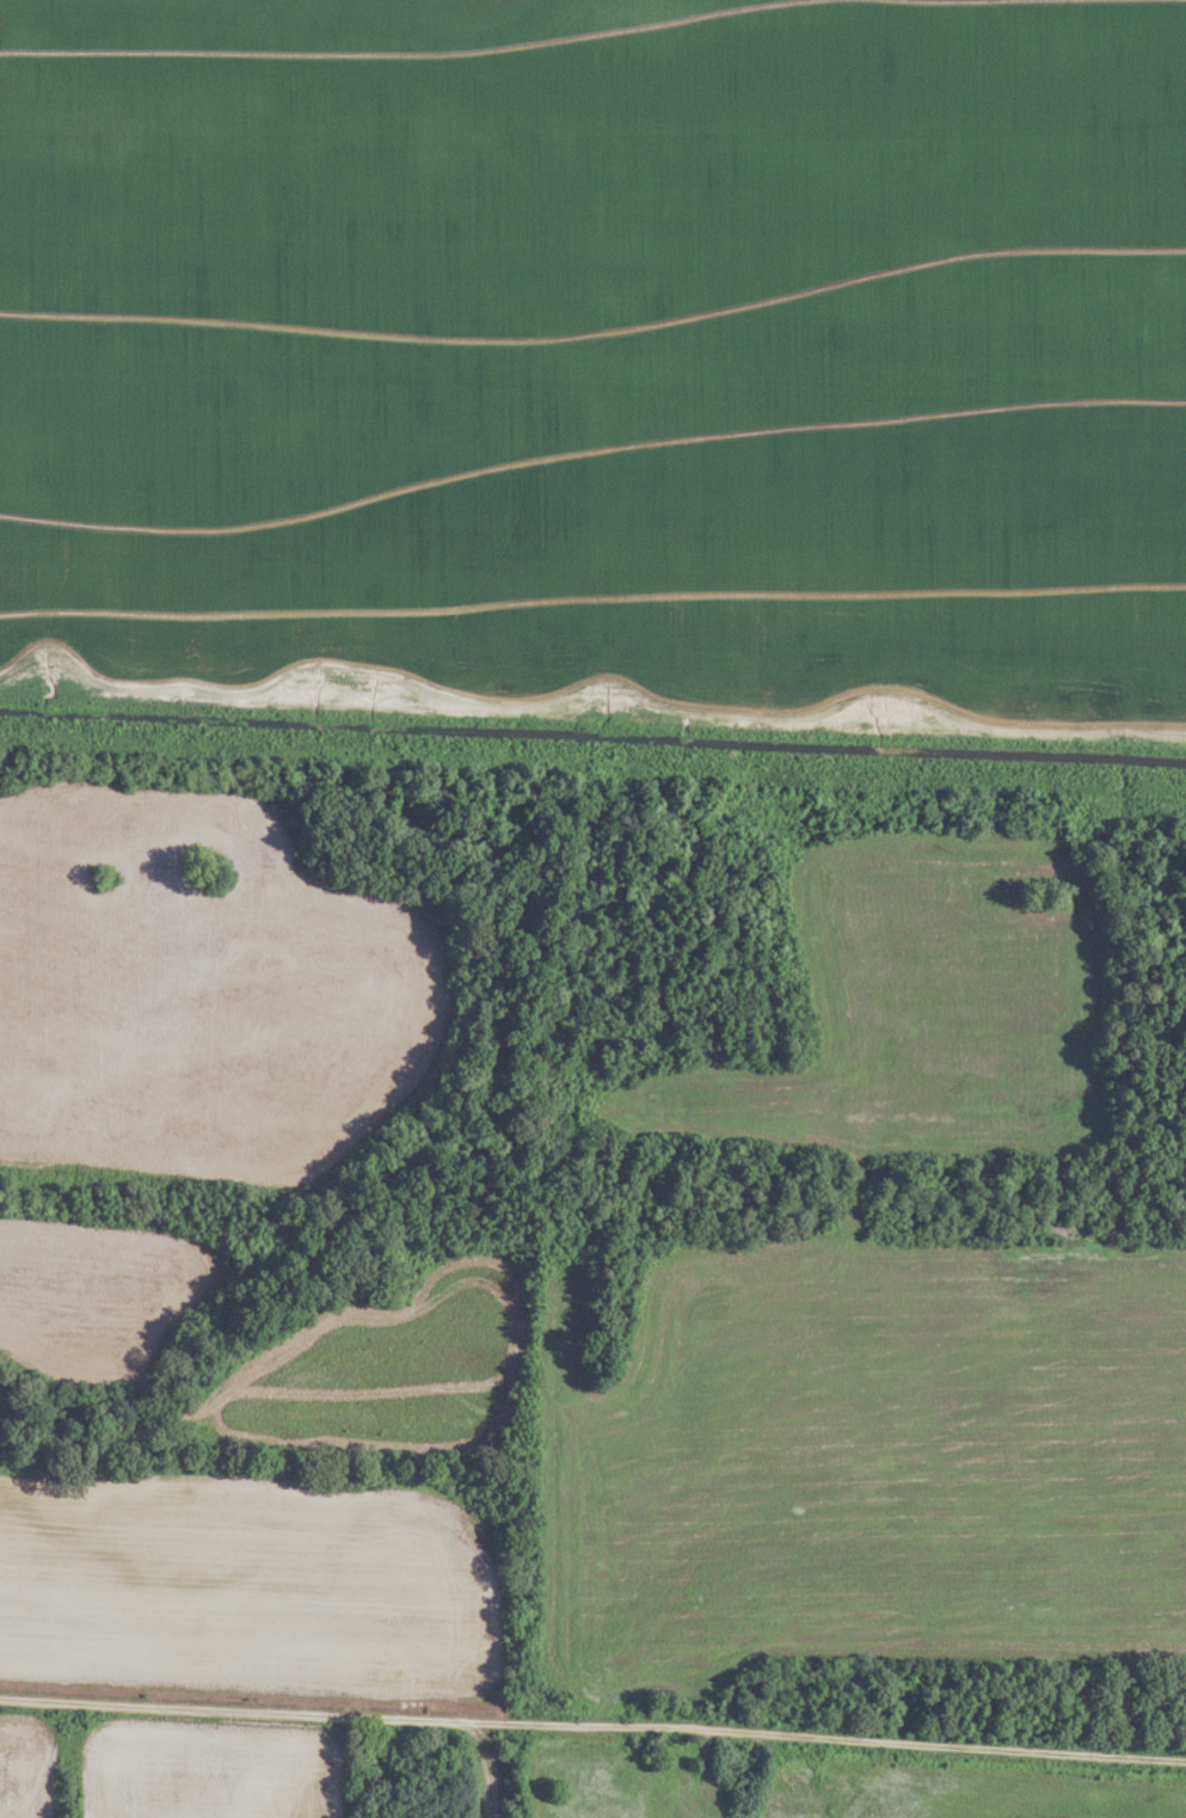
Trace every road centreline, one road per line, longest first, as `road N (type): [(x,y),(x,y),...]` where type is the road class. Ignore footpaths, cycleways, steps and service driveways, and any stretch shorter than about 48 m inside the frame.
road 1 (residential): [(1185,1763),(750,1733),(0,1701)]

